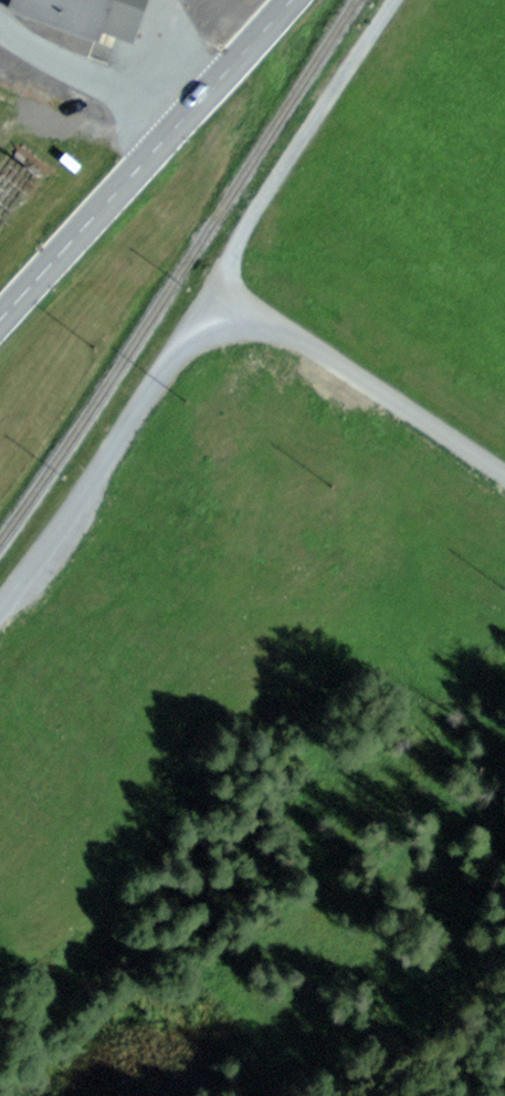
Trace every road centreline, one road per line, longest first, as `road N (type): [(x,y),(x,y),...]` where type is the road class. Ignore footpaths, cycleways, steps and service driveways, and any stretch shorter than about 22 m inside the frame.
road 1 (residential): [(0,611),(177,351),(204,320),(233,308),(274,323),(504,472)]
road 2 (primary): [(290,0),(0,313)]
road 3 (track): [(393,0),(242,229),(222,275),(233,308)]
road 4 (track): [(504,965),(422,1045),(345,1095)]

